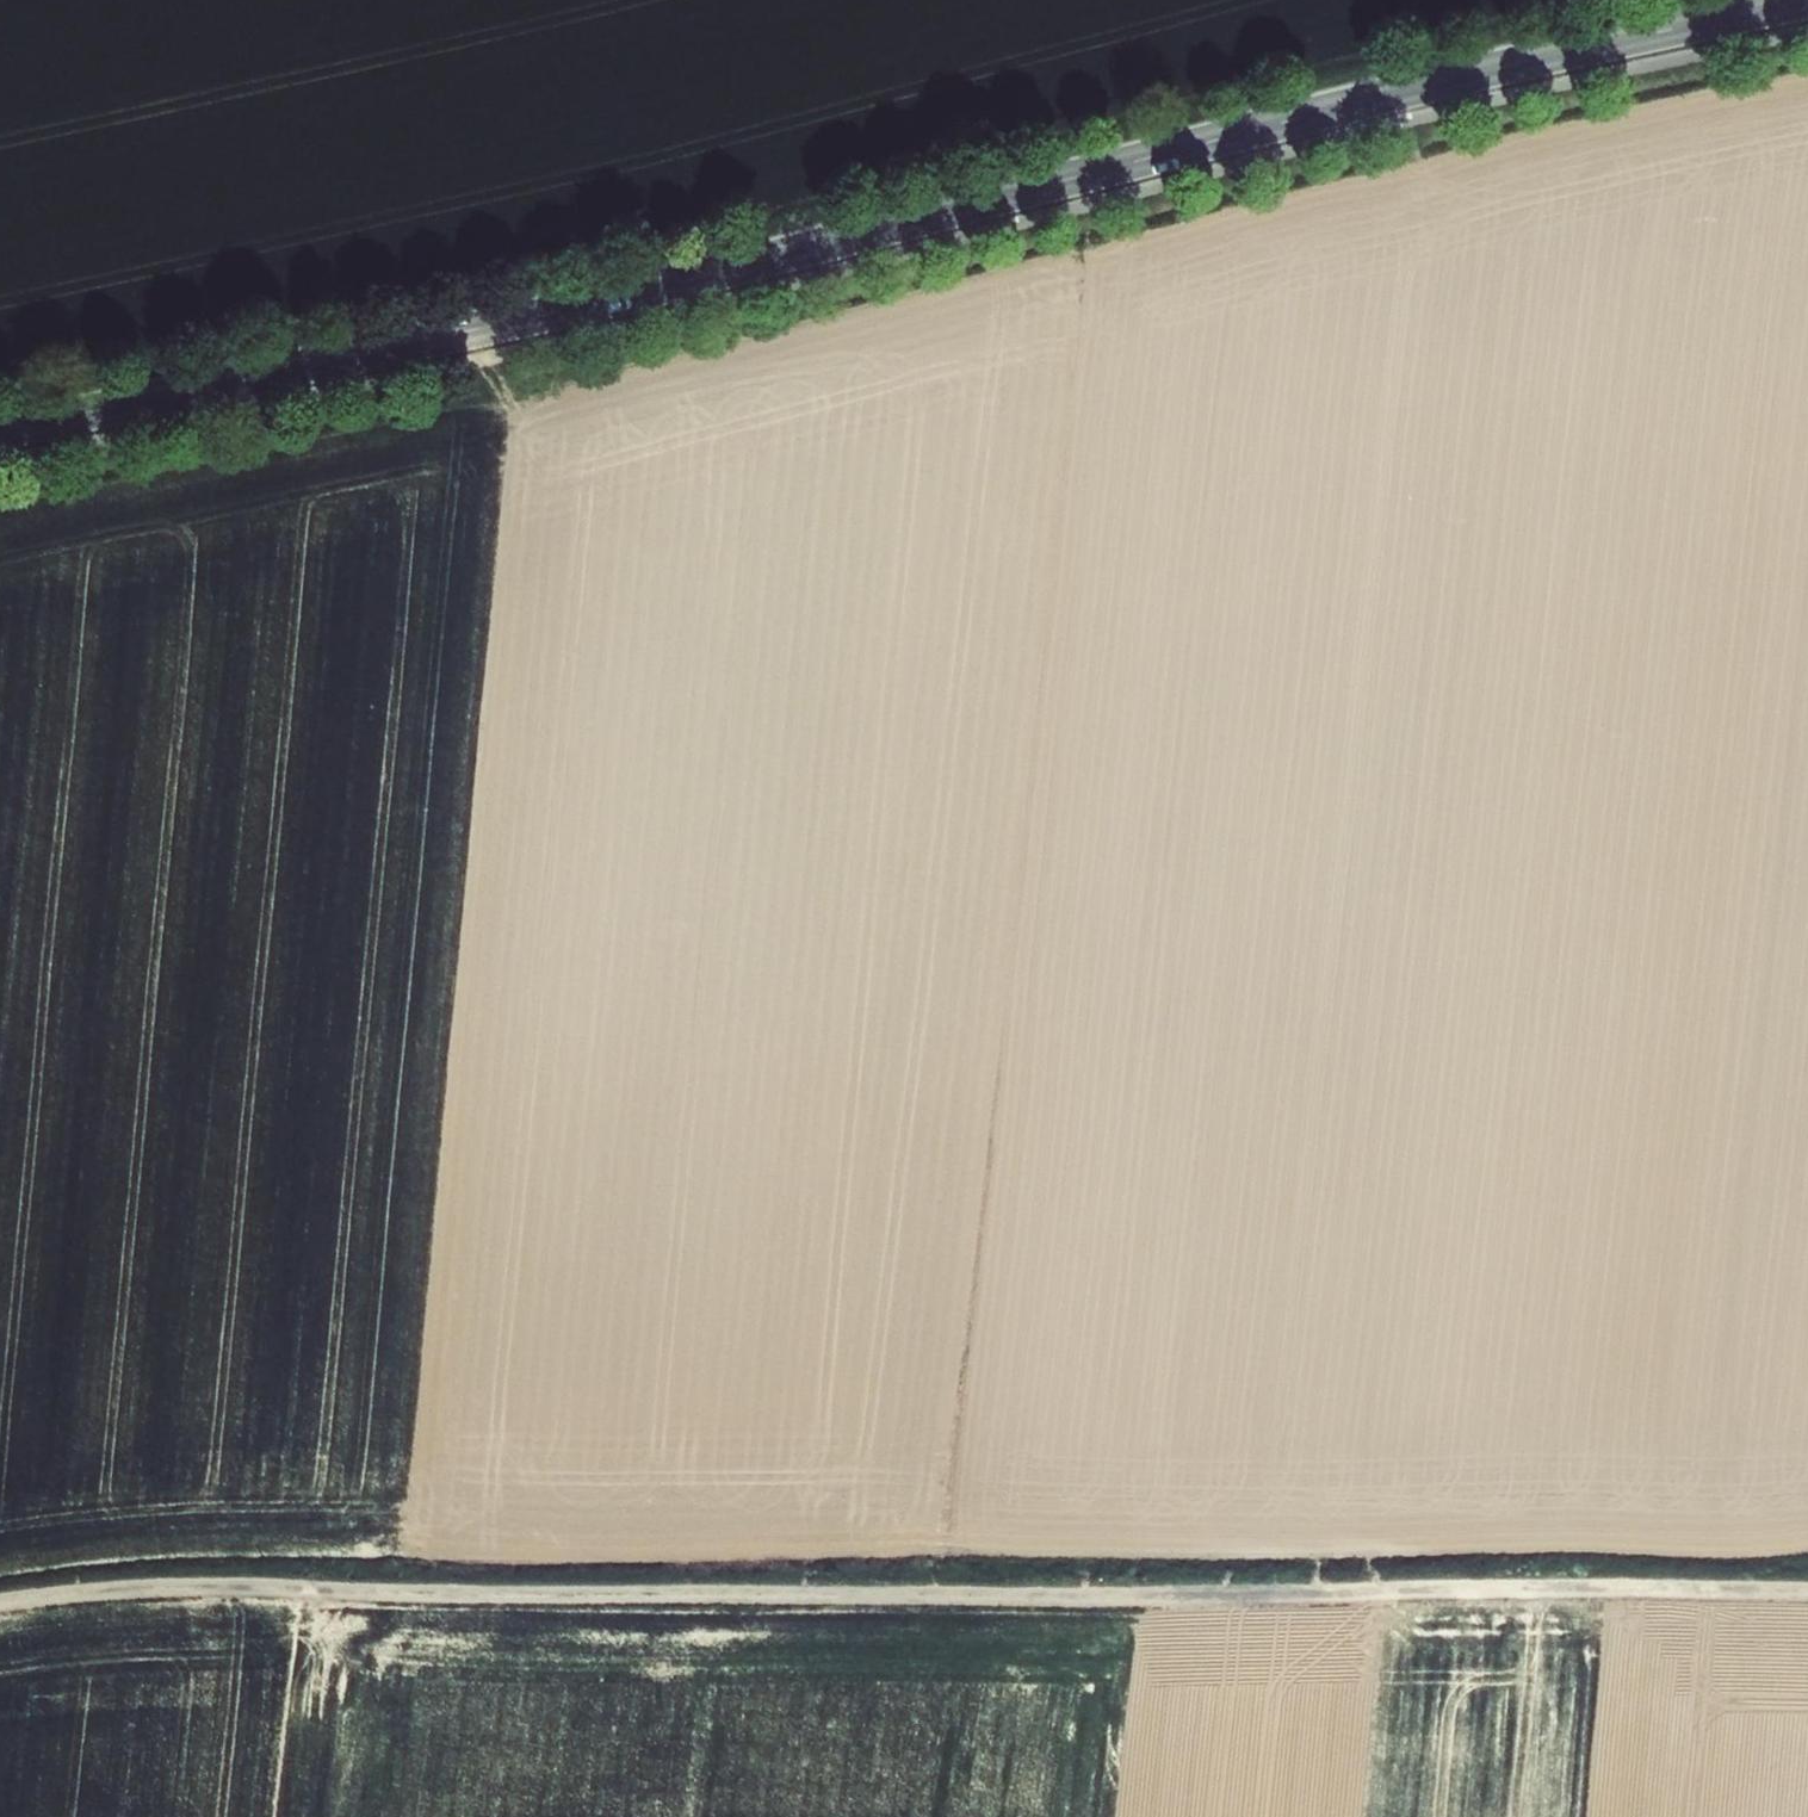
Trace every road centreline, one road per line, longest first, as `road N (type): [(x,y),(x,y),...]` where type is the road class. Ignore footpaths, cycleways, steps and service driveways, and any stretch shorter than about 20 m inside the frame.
road 1 (primary): [(0,431),(635,292),(1438,82),(1806,0)]
road 2 (unclassified): [(1807,1590),(493,1592),(226,1583),(0,1603)]

